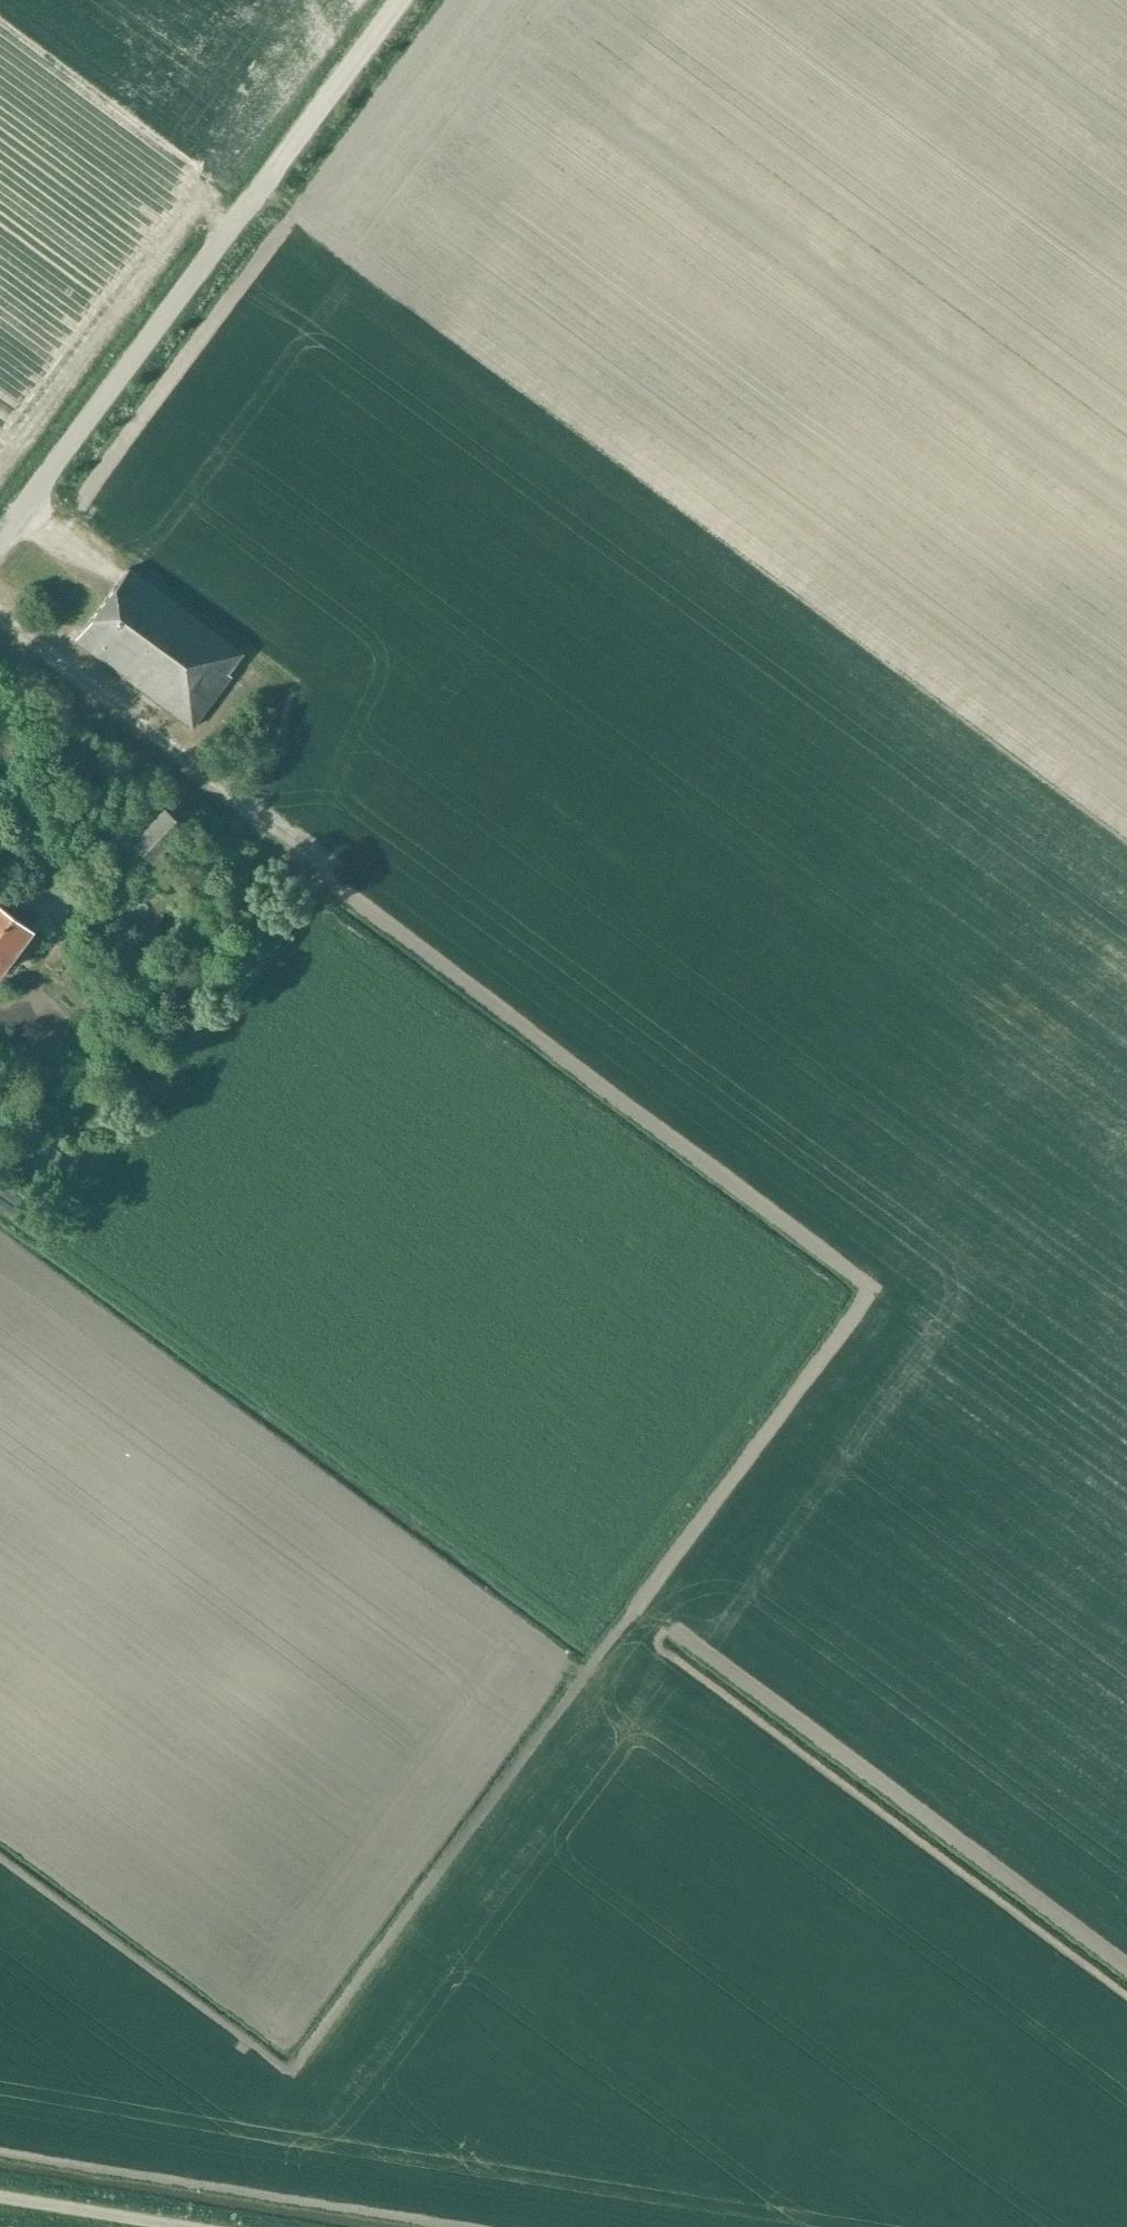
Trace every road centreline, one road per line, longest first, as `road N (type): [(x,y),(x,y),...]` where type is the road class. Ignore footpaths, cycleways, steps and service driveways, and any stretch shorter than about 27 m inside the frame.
road 1 (tertiary): [(0,539),(401,0)]
road 2 (track): [(177,2226),(0,2198)]

